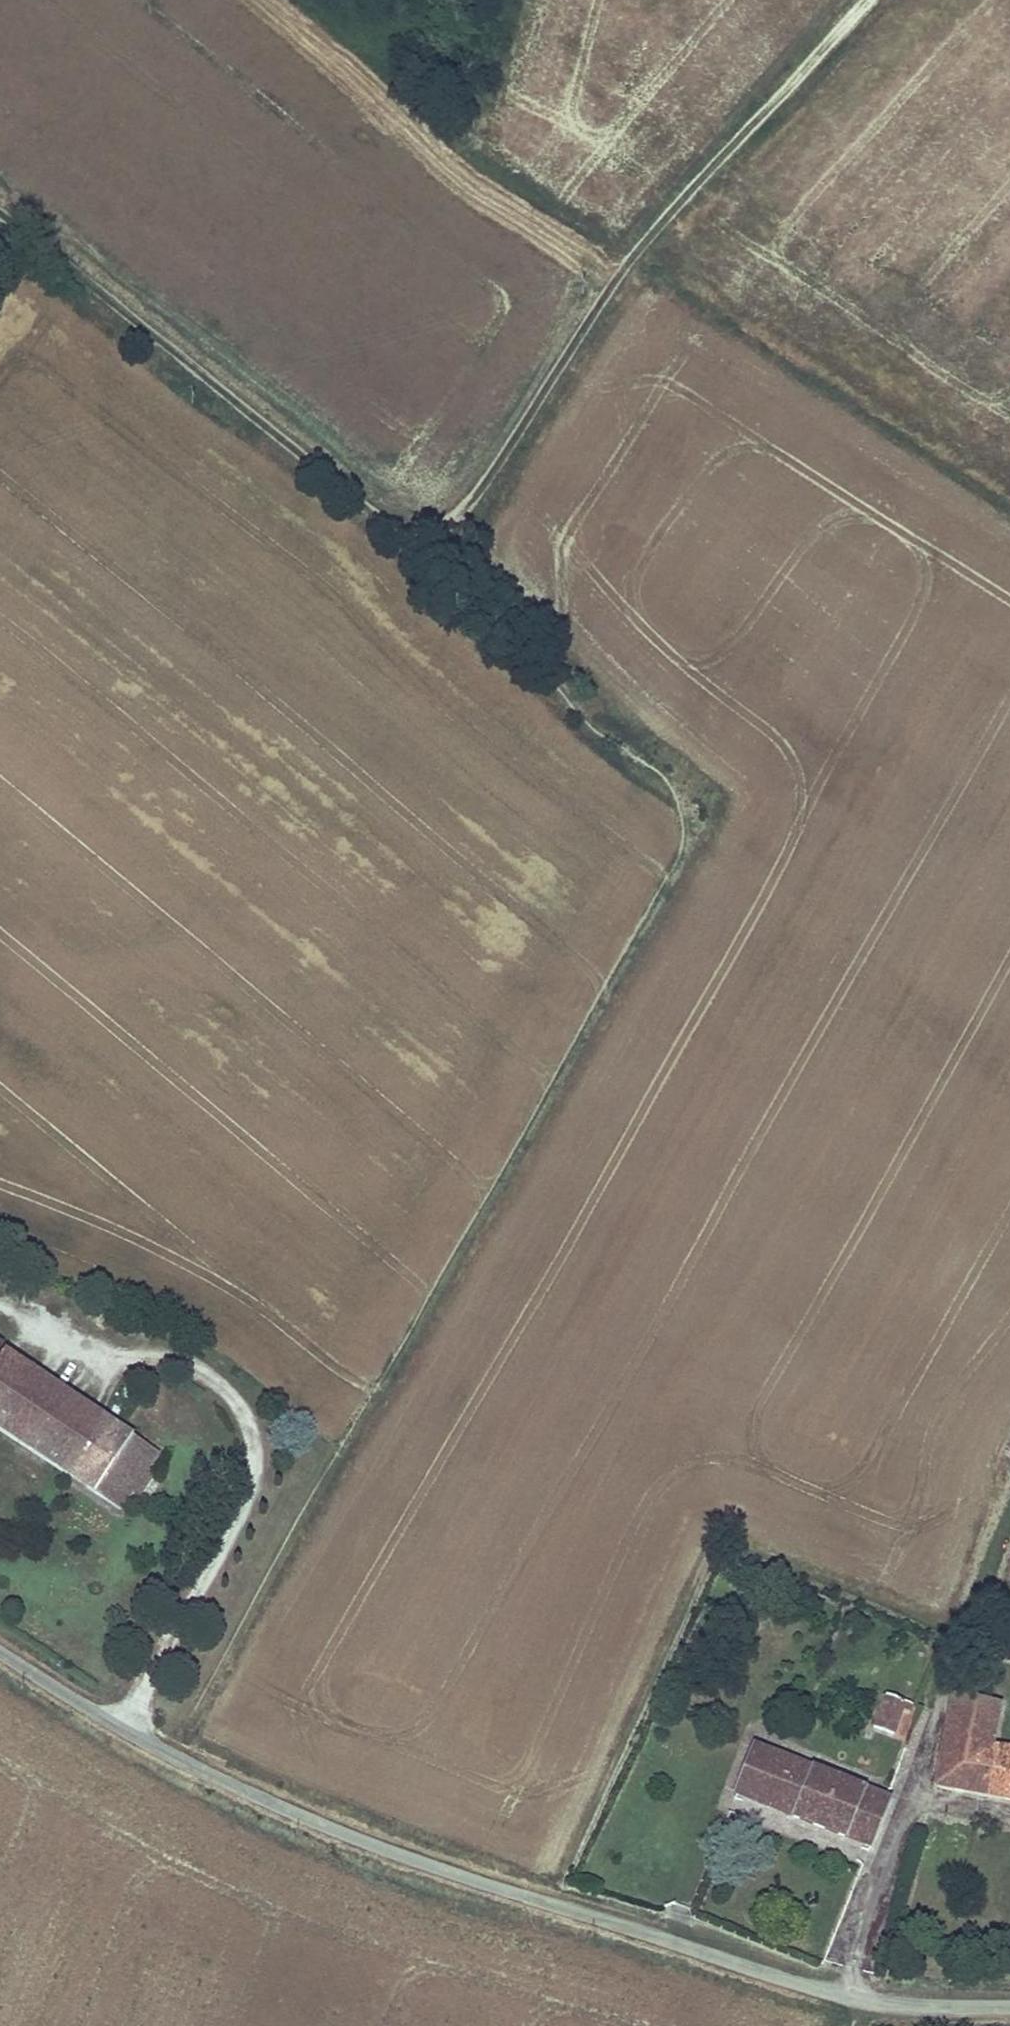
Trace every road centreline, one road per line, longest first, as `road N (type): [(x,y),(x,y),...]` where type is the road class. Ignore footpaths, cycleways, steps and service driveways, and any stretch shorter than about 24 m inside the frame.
road 1 (unclassified): [(1009,2008),(854,1995),(378,1850),(113,1723),(0,1654)]
road 2 (track): [(0,224),(436,570),(558,697),(672,795)]
road 3 (track): [(436,570),(621,275),(866,0)]

